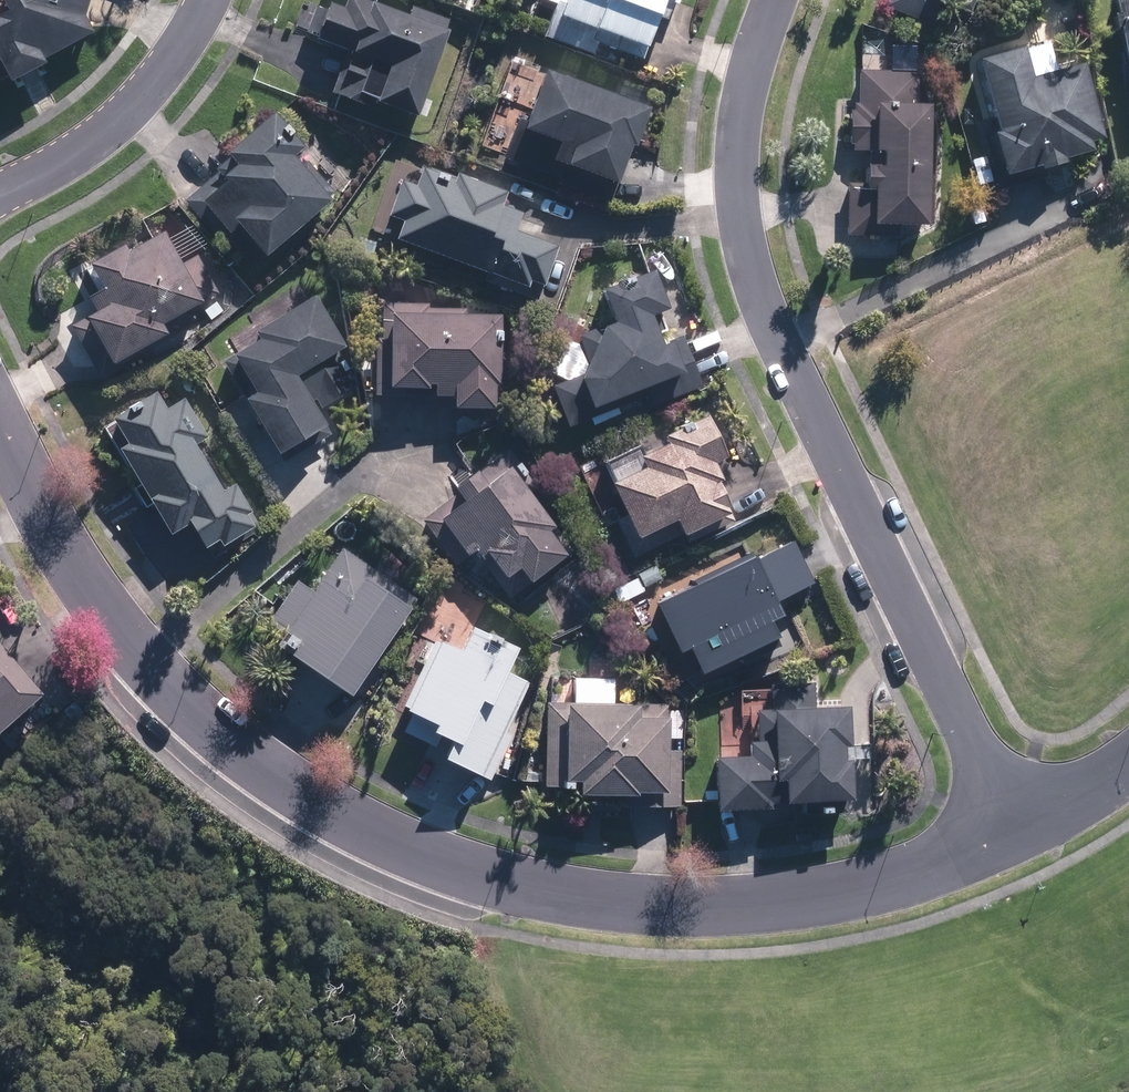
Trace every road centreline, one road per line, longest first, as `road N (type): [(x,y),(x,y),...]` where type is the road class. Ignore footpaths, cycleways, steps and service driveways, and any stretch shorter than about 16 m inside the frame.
road 1 (residential): [(1008,832),(930,867),(793,899),(598,902),(477,878),(341,813),(213,728),(122,641),(0,431)]
road 2 (residential): [(765,0),(725,105),(723,245),(1008,832)]
road 3 (residential): [(0,194),(123,122),(168,68),(206,0)]
road 4 (residential): [(1128,762),(1008,832)]

